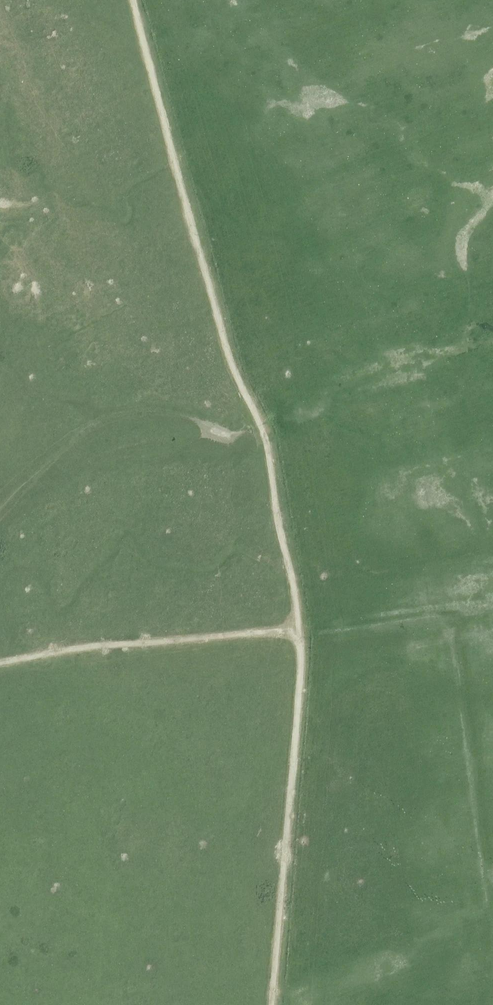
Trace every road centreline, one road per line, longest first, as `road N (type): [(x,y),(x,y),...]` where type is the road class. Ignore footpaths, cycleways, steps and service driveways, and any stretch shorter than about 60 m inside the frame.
road 1 (track): [(130,0),(226,353),(264,431),(294,588),(302,667),(272,1004)]
road 2 (track): [(0,505),(45,457),(102,421),(156,412),(229,440),(264,431)]
road 3 (track): [(0,662),(298,629)]

